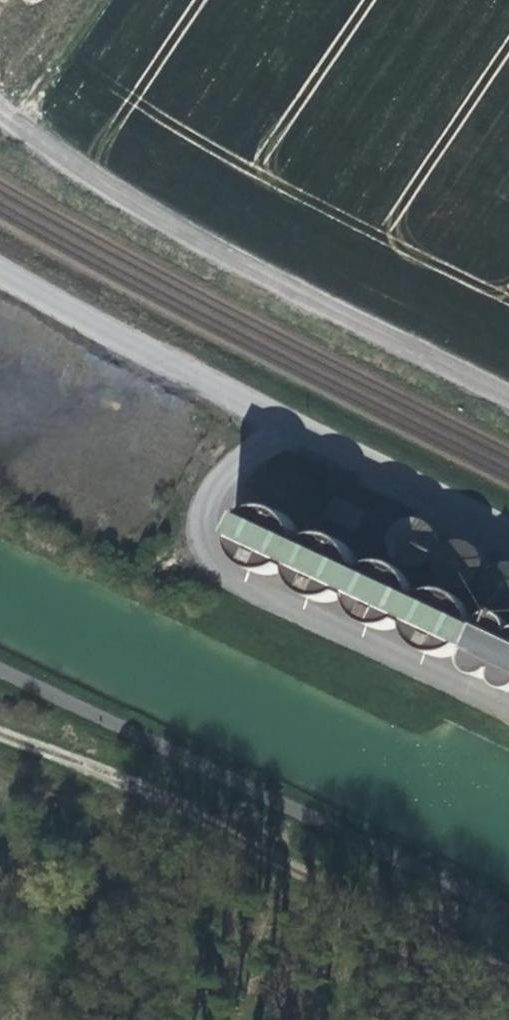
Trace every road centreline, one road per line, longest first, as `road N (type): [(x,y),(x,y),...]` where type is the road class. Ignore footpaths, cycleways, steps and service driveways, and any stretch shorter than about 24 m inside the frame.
road 1 (track): [(508,387),(120,190),(0,108)]
road 2 (unclassified): [(508,532),(0,272)]
road 3 (track): [(0,733),(508,970)]

